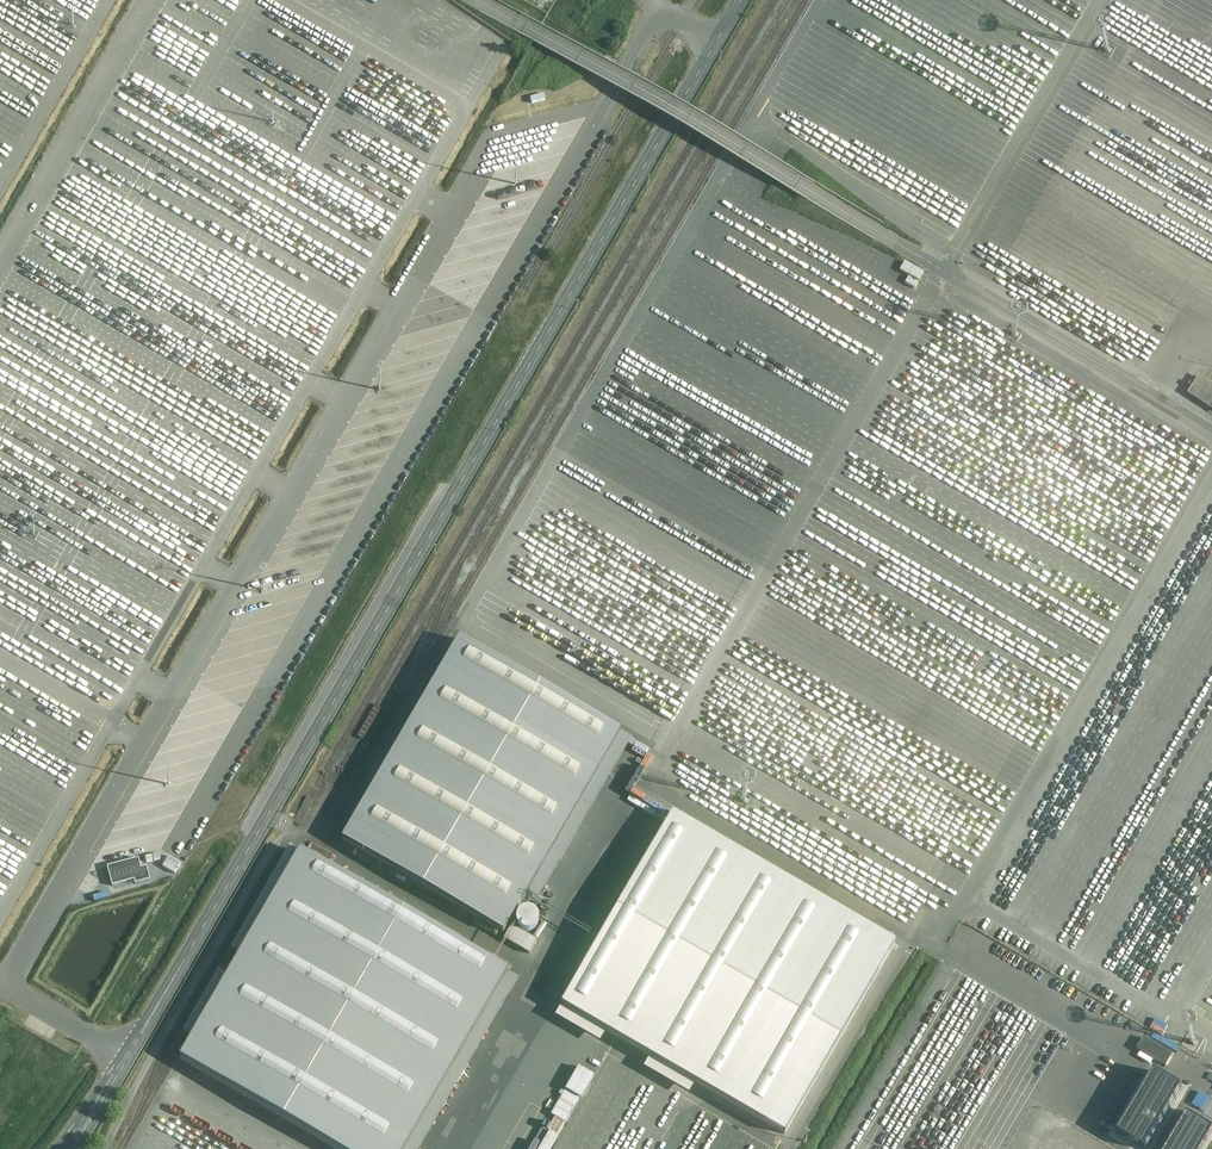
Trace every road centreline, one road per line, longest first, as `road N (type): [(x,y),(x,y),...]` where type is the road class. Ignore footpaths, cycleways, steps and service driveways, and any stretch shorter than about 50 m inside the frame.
road 1 (unclassified): [(742,0),(269,815)]
road 2 (unclassified): [(114,723),(471,107),(284,0)]
road 3 (unclassified): [(941,269),(529,969)]
road 4 (unclassified): [(475,0),(941,269)]
road 5 (unclassified): [(269,815),(69,1148)]
road 6 (unclassified): [(941,269),(1211,434)]
road 7 (unclassified): [(1102,0),(941,269)]
road 8 (unclassified): [(157,0),(0,270)]
road 9 (unclassified): [(269,815),(529,969)]
road 10 (unclassified): [(0,919),(114,723)]
road 11 (unclassified): [(529,969),(476,1148)]

